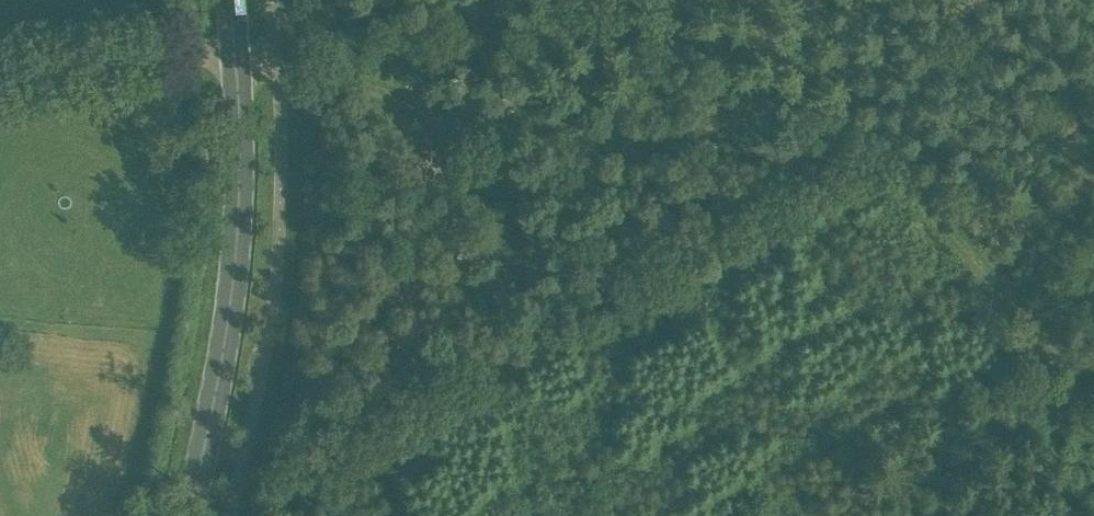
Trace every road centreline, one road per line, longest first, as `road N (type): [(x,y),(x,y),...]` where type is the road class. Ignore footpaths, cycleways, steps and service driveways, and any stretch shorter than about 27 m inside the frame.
road 1 (track): [(850,120),(779,148),(599,88),(326,44),(235,47),(0,81)]
road 2 (primary): [(189,515),(230,303),(233,0)]
road 3 (track): [(1093,421),(850,120)]
road 4 (track): [(850,120),(1017,0)]

